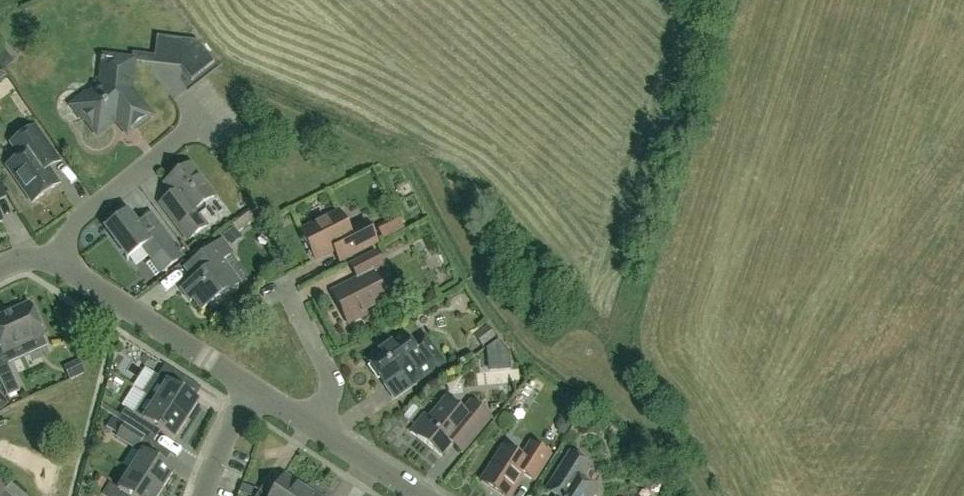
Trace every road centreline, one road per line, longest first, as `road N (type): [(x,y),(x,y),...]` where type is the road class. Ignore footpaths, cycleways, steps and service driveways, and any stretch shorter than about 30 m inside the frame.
road 1 (residential): [(238,386),(24,255)]
road 2 (residential): [(24,255),(182,110)]
road 3 (residential): [(315,433),(331,384),(280,283)]

